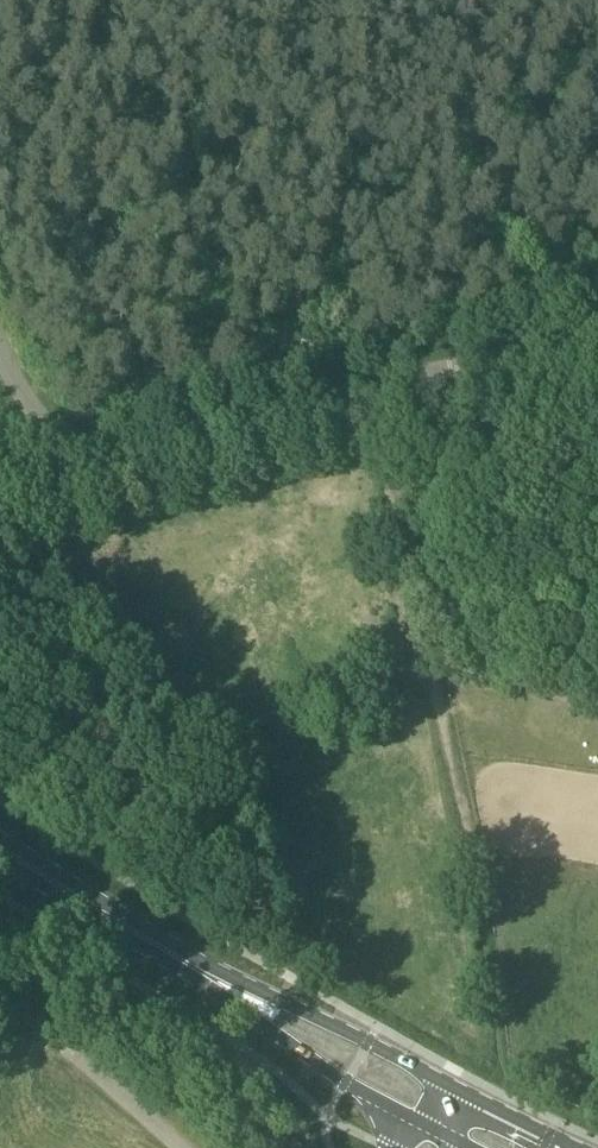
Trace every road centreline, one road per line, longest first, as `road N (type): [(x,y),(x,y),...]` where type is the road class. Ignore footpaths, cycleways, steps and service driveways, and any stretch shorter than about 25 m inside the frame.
road 1 (secondary): [(449,1112),(0,848)]
road 2 (unclassified): [(381,388),(474,859)]
road 3 (unclassified): [(0,354),(45,426),(108,452),(146,453),(381,388)]
road 4 (unclassified): [(186,1147),(0,997)]
road 5 (unclassified): [(381,388),(597,344)]

